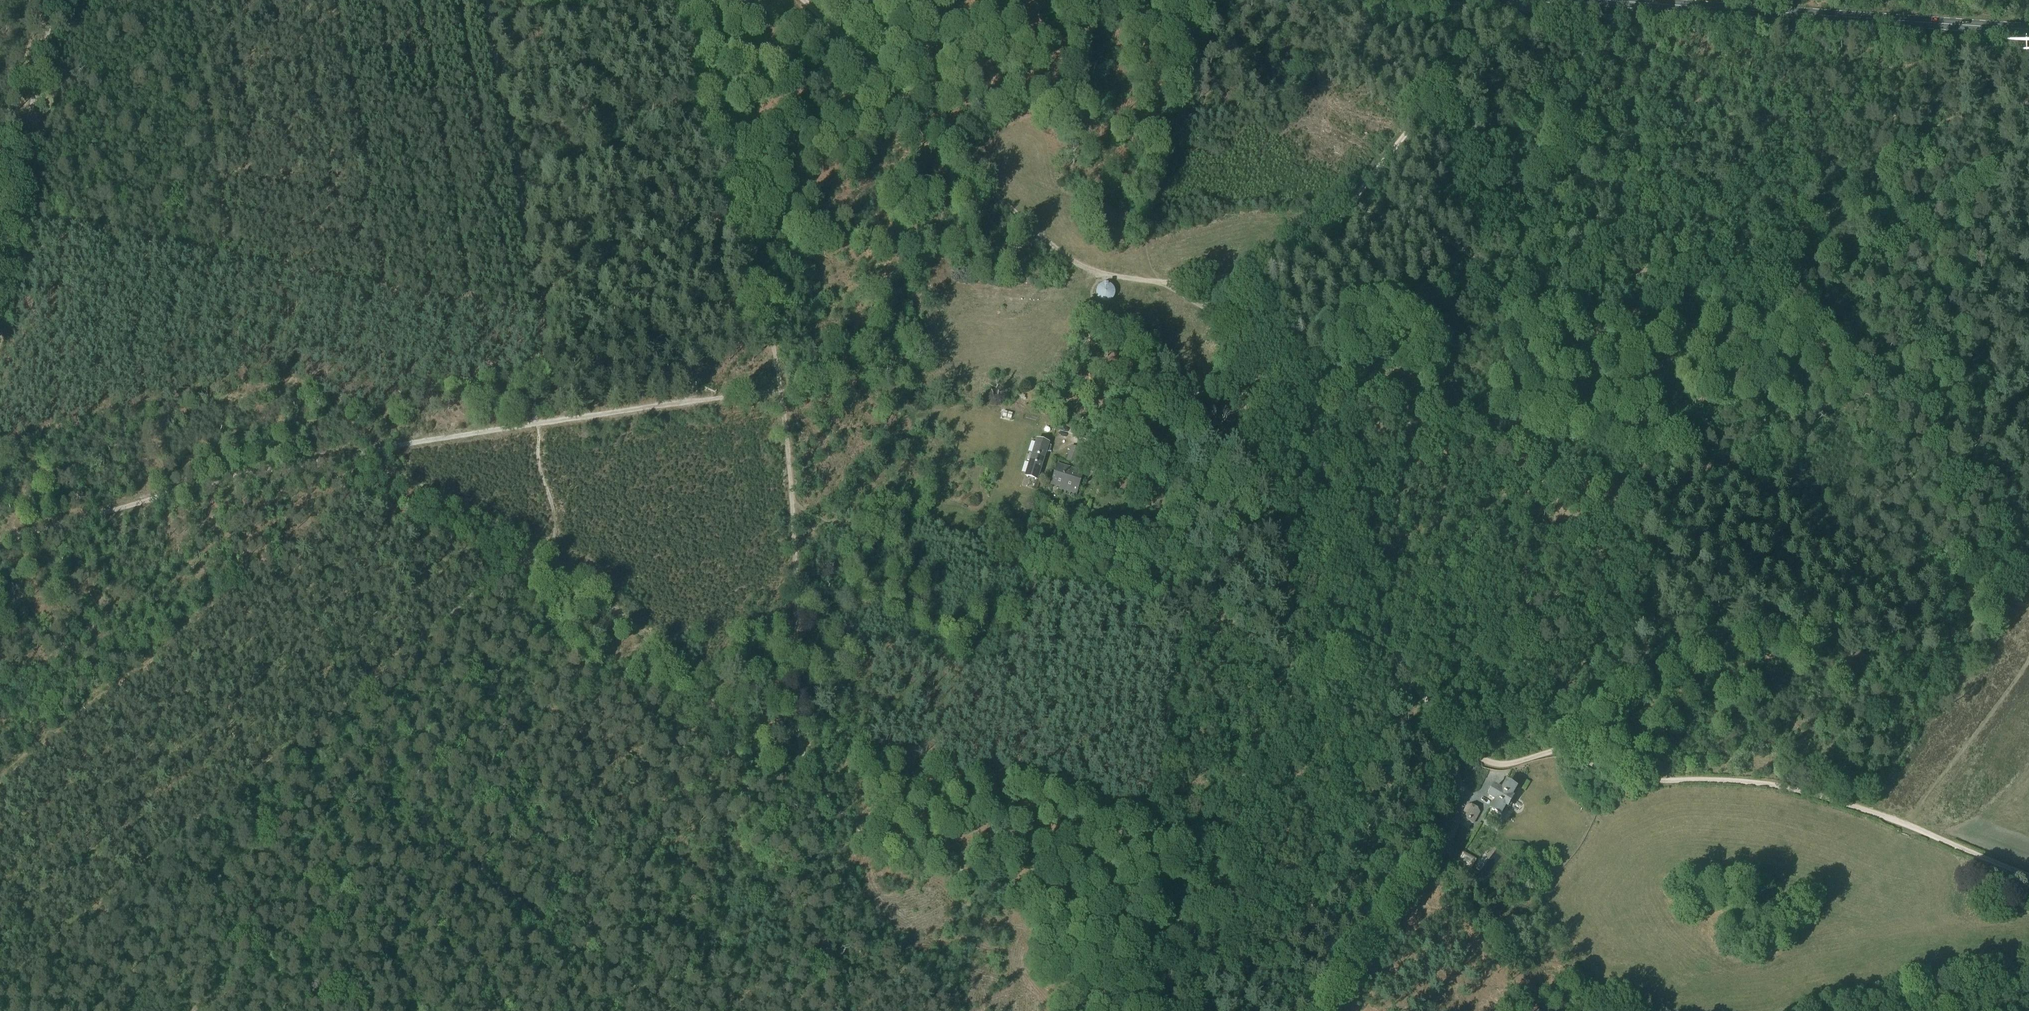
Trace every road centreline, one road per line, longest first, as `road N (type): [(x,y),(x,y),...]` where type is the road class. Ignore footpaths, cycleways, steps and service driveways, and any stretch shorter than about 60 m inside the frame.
road 1 (track): [(2028,876),(1903,823),(1782,786),(1626,781),(1567,758),(1502,765),(1459,757),(1438,738),(1394,658),(1254,268)]
road 2 (track): [(791,756),(750,708),(546,558),(388,473)]
road 3 (track): [(1168,1010),(1108,944),(944,875),(851,824),(791,756)]
road 4 (primary): [(2028,29),(1589,0)]
road 5 (track): [(678,0),(769,310),(780,392)]
road 6 (track): [(307,746),(0,1008)]
road 7 (track): [(1772,324),(1770,254),(1794,201),(1904,128),(2028,102)]
road 8 (track): [(358,454),(217,481),(0,541)]
road 9 (track): [(780,392),(791,502),(791,756)]
road 10 (track): [(1353,199),(1513,0)]
road 11 (track): [(1353,199),(1533,286),(1573,319)]
road 12 (track): [(1293,379),(1195,399),(1117,428),(1094,464)]
road 13 (track): [(806,0),(879,64),(961,155)]
road 14 (track): [(15,210),(56,0)]
road 15 (track): [(1057,250),(1077,269),(1122,281),(1254,268)]
road 16 (track): [(1573,319),(1772,324)]
road 17 (track): [(535,917),(423,1010)]
road 18 (track): [(961,155),(1057,250)]
road 19 (track): [(1254,268),(1353,199)]

